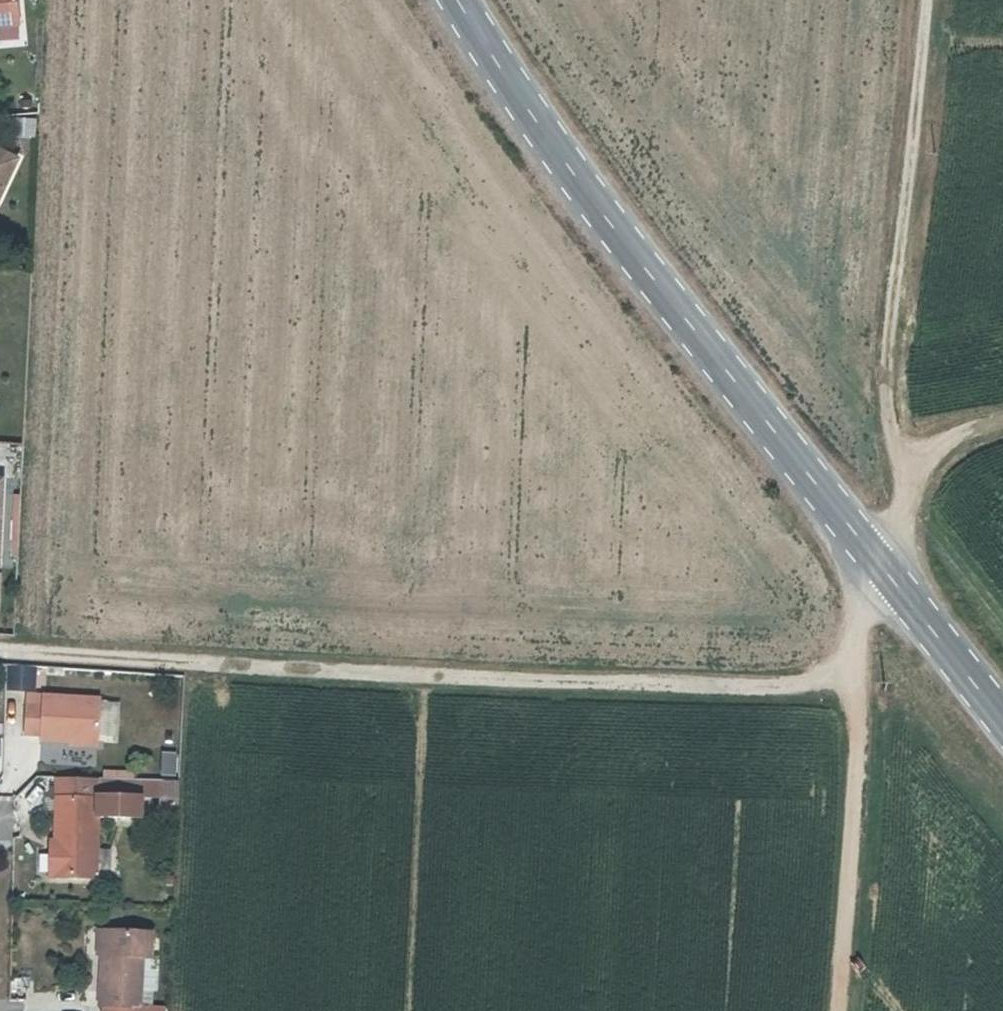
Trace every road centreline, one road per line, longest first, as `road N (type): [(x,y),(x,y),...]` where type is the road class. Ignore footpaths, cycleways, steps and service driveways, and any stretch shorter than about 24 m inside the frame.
road 1 (unclassified): [(0,648),(748,690),(800,684),(848,653),(871,560)]
road 2 (secondary): [(447,0),(506,100),(871,560)]
road 3 (track): [(909,482),(888,414),(926,0)]
road 4 (track): [(848,653),(857,733),(834,1010)]
road 5 (secondary): [(871,560),(1002,725)]
road 6 (track): [(871,560),(935,444),(1002,424)]

